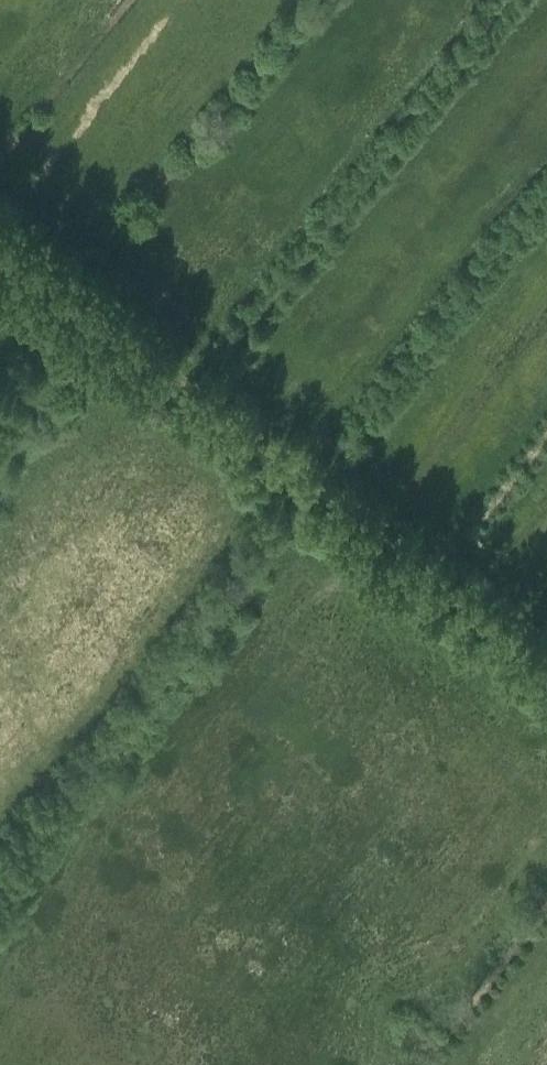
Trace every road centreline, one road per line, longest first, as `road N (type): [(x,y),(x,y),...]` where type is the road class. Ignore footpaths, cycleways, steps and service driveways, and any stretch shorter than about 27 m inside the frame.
road 1 (track): [(0,233),(546,665)]

